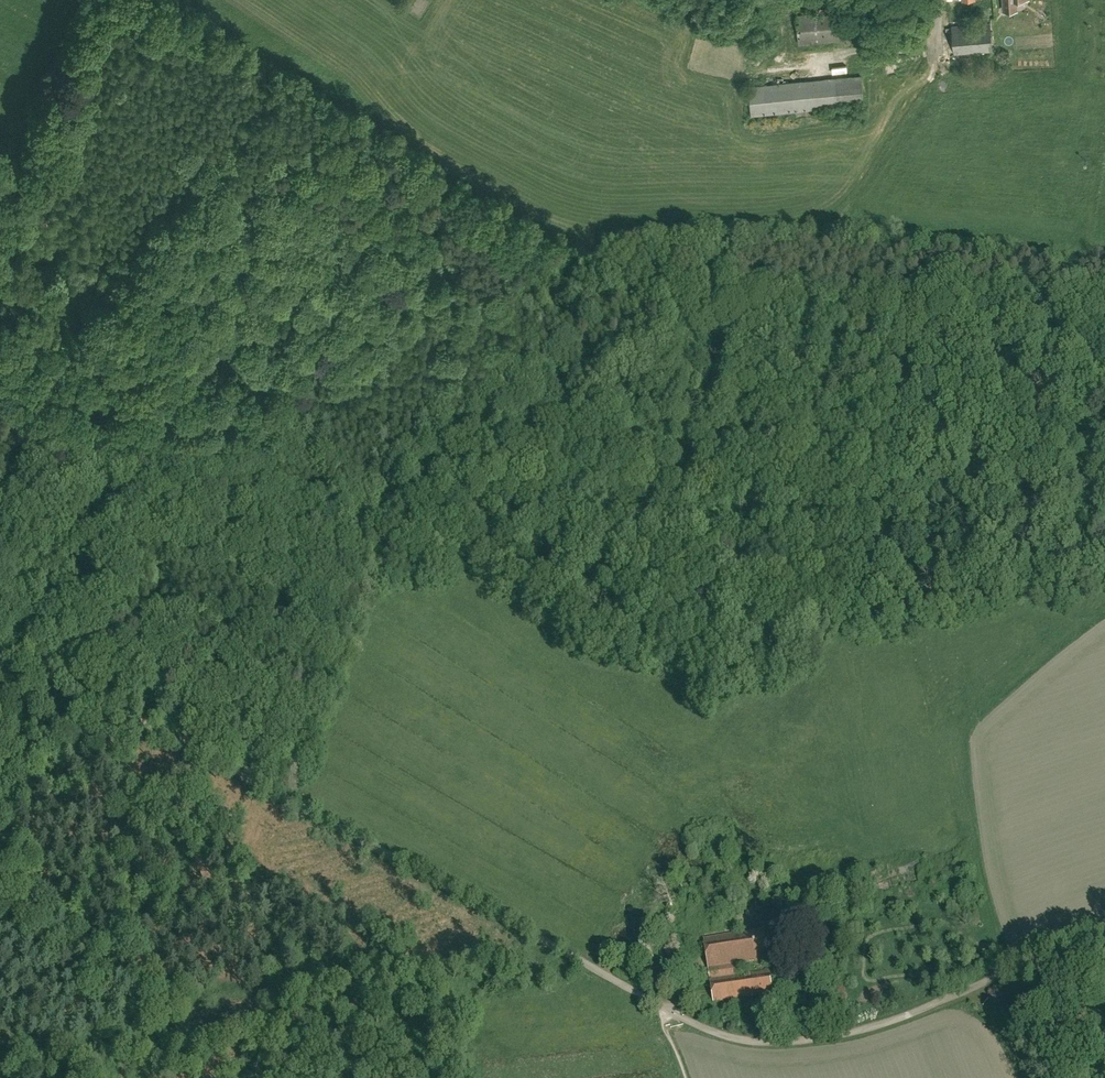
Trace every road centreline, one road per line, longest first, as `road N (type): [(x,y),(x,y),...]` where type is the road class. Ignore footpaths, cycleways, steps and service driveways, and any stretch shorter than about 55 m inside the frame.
road 1 (track): [(664,1007),(0,641)]
road 2 (track): [(1104,933),(891,1020),(833,1035),(736,1037),(664,1007)]

